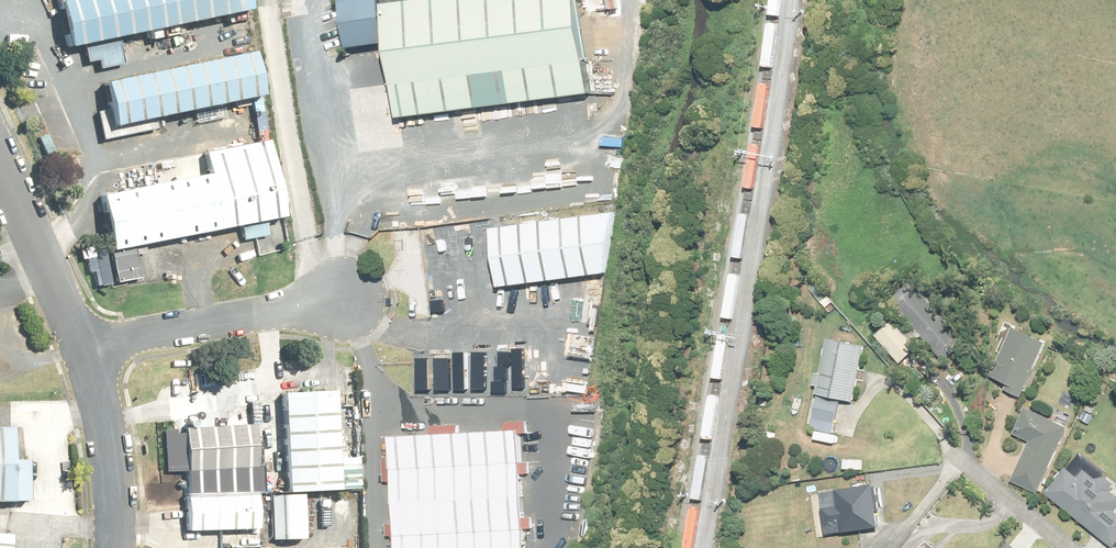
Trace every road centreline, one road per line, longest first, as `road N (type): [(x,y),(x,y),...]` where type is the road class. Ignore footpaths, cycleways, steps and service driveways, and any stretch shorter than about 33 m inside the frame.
road 1 (residential): [(341,299),(83,352)]
road 2 (residential): [(83,352),(0,163)]
road 3 (residential): [(115,547),(102,418),(83,352)]
road 4 (residential): [(957,467),(1050,547)]

